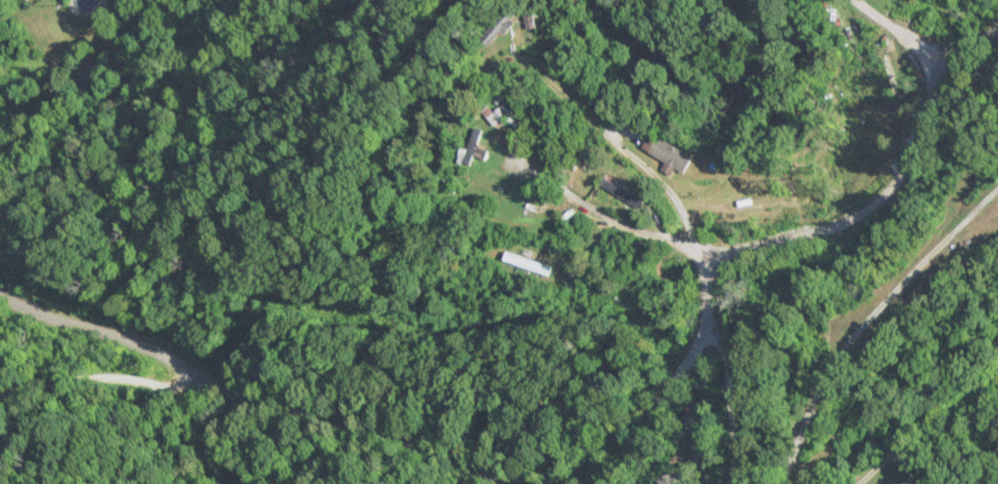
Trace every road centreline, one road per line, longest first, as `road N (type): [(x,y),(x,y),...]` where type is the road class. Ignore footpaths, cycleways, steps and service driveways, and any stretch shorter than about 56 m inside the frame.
road 1 (residential): [(997,22),(936,71),(917,148),(873,202),(849,218),(716,258),(699,330),(681,365),(592,462),(556,483)]
road 2 (residential): [(514,483),(410,434),(233,380),(0,284)]
road 3 (residential): [(184,361),(180,383),(170,387),(78,379),(0,401)]
road 4 (residential): [(699,330),(740,386),(743,483)]

